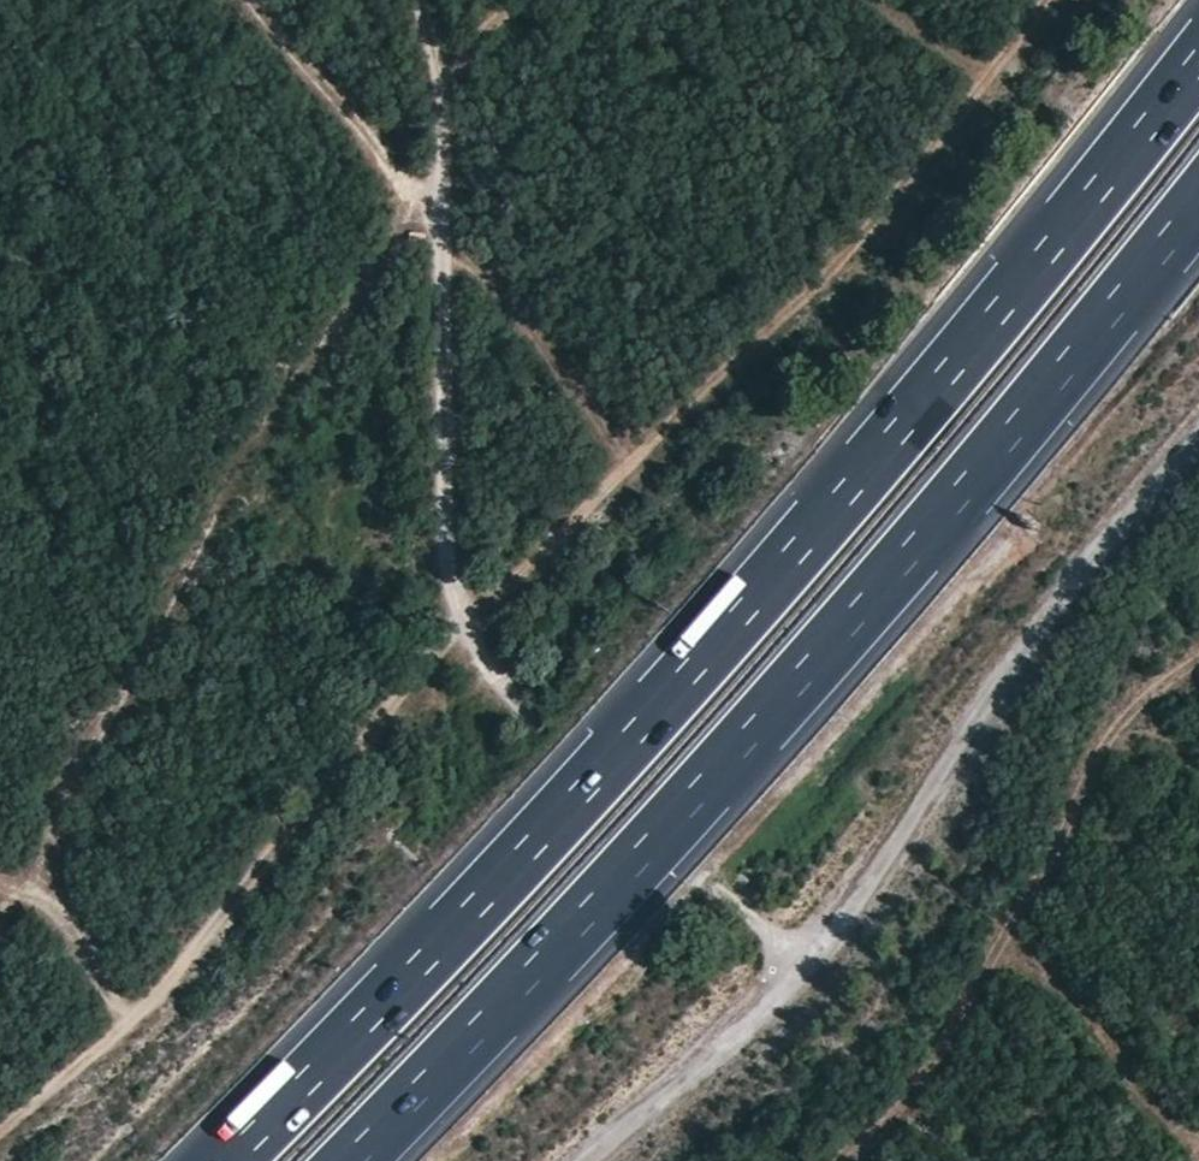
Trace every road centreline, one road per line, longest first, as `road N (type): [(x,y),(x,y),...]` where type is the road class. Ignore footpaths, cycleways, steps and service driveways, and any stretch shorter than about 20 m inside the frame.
road 1 (motorway): [(1198,63),(975,343),(665,702),(228,1160)]
road 2 (track): [(0,1130),(134,1017),(422,670),(469,640),(445,587),(437,213),(255,0)]
road 3 (track): [(804,959),(544,721),(469,640),(752,354),(1052,0)]
road 4 (motorway): [(348,1160),(731,753),(1198,194)]
road 5 (track): [(599,1160),(876,889),(1198,438)]
road 6 (track): [(437,213),(445,102),(418,0)]
road 7 (track): [(0,881),(59,913),(134,1017)]

